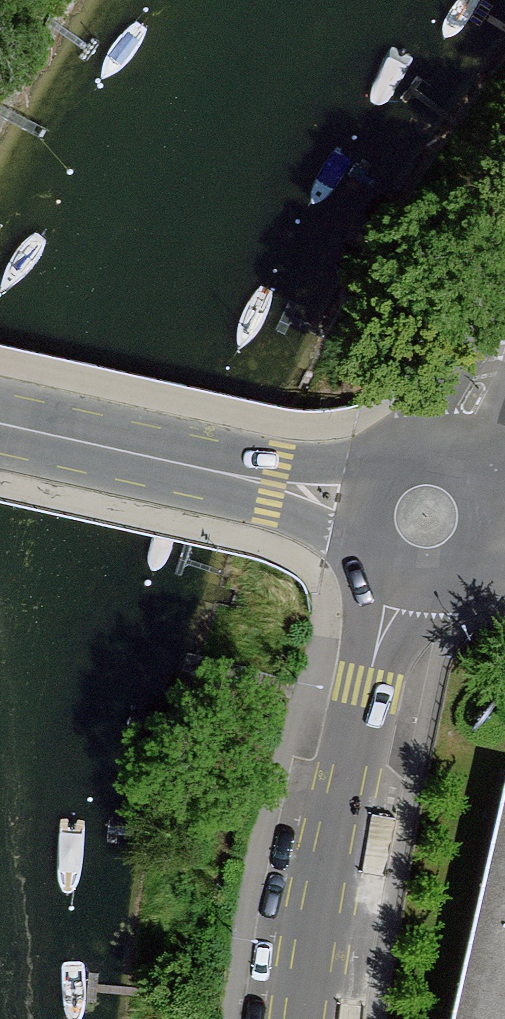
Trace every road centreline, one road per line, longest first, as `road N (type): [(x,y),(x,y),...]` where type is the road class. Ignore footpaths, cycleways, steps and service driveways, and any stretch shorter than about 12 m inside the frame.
road 1 (unclassified): [(299,1018),(364,682),(390,609),(406,586)]
road 2 (tertiary): [(385,465),(276,460),(0,400)]
road 3 (tertiary): [(0,449),(363,548)]
road 4 (residential): [(462,462),(484,379),(504,343)]
road 5 (tertiary): [(406,586),(465,577),(494,526)]

